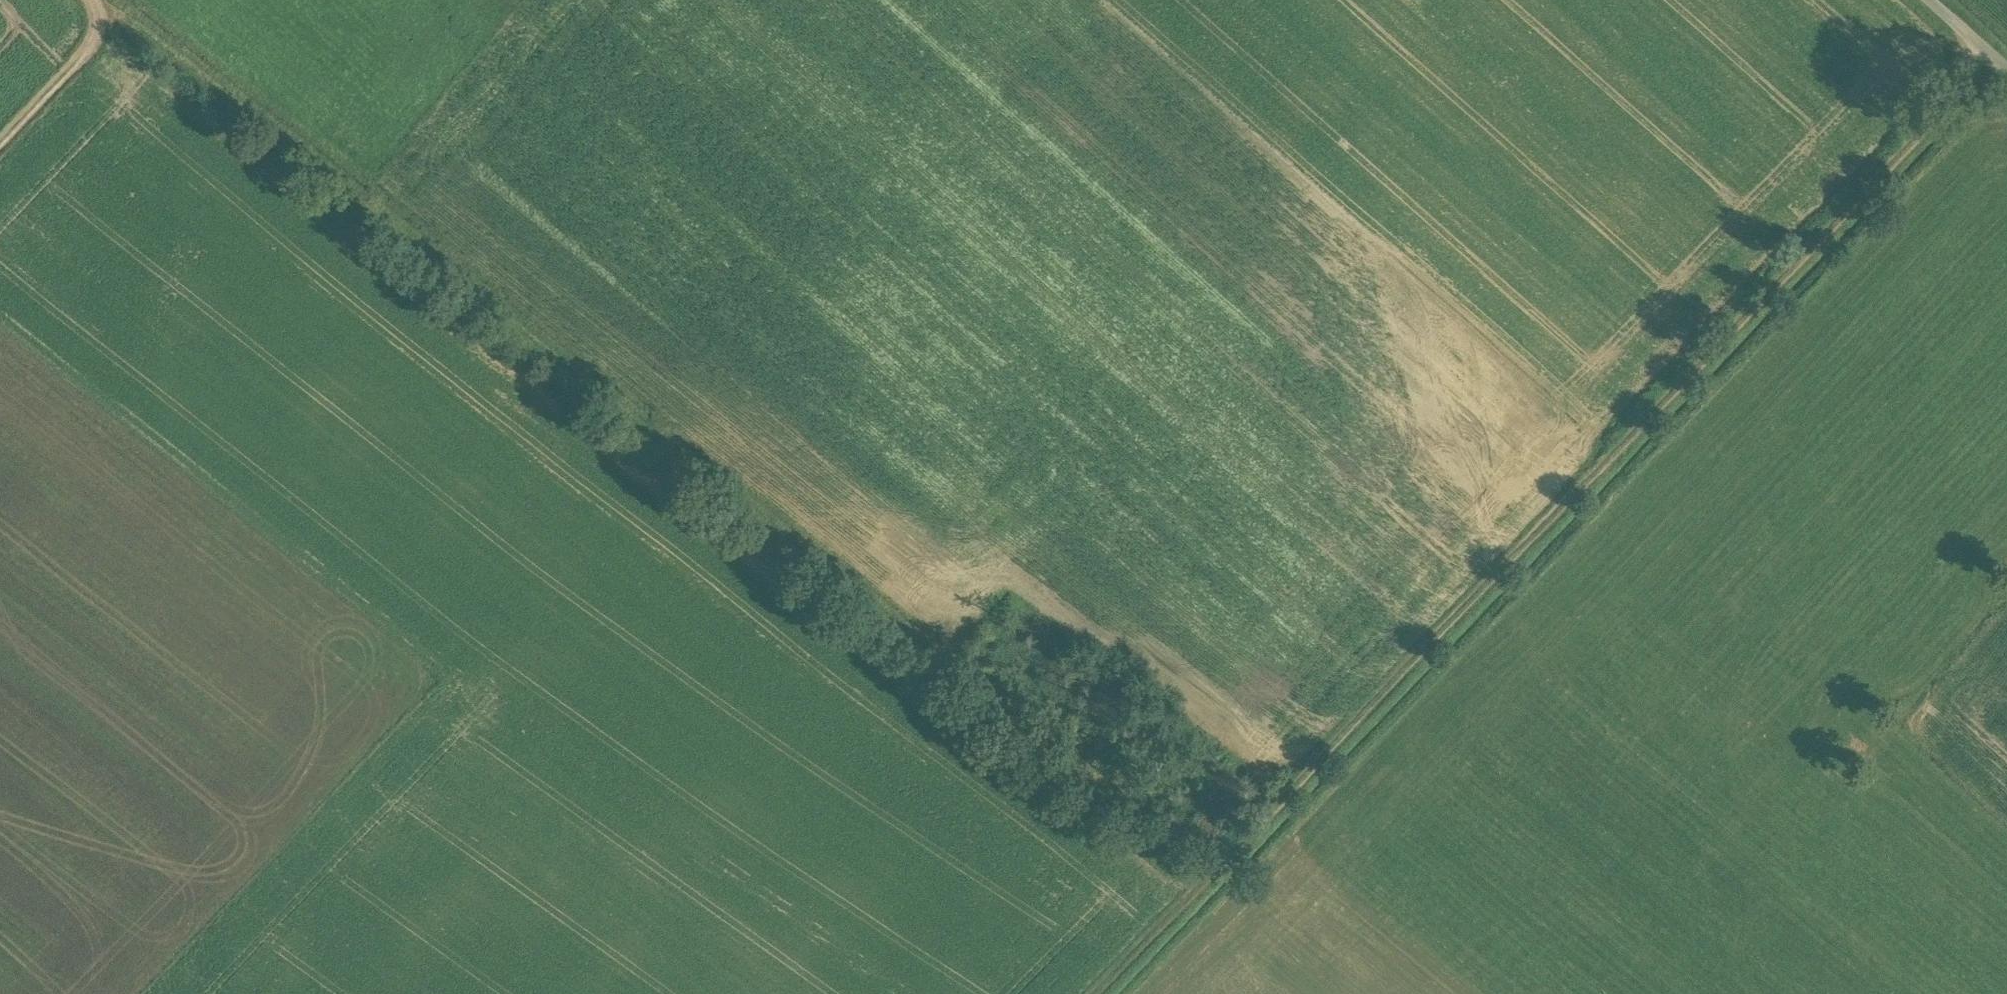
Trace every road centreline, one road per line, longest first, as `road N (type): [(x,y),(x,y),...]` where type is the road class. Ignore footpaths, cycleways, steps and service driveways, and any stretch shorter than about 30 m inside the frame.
road 1 (track): [(1998,54),(1101,993)]
road 2 (track): [(0,148),(94,45),(99,6),(92,0)]

